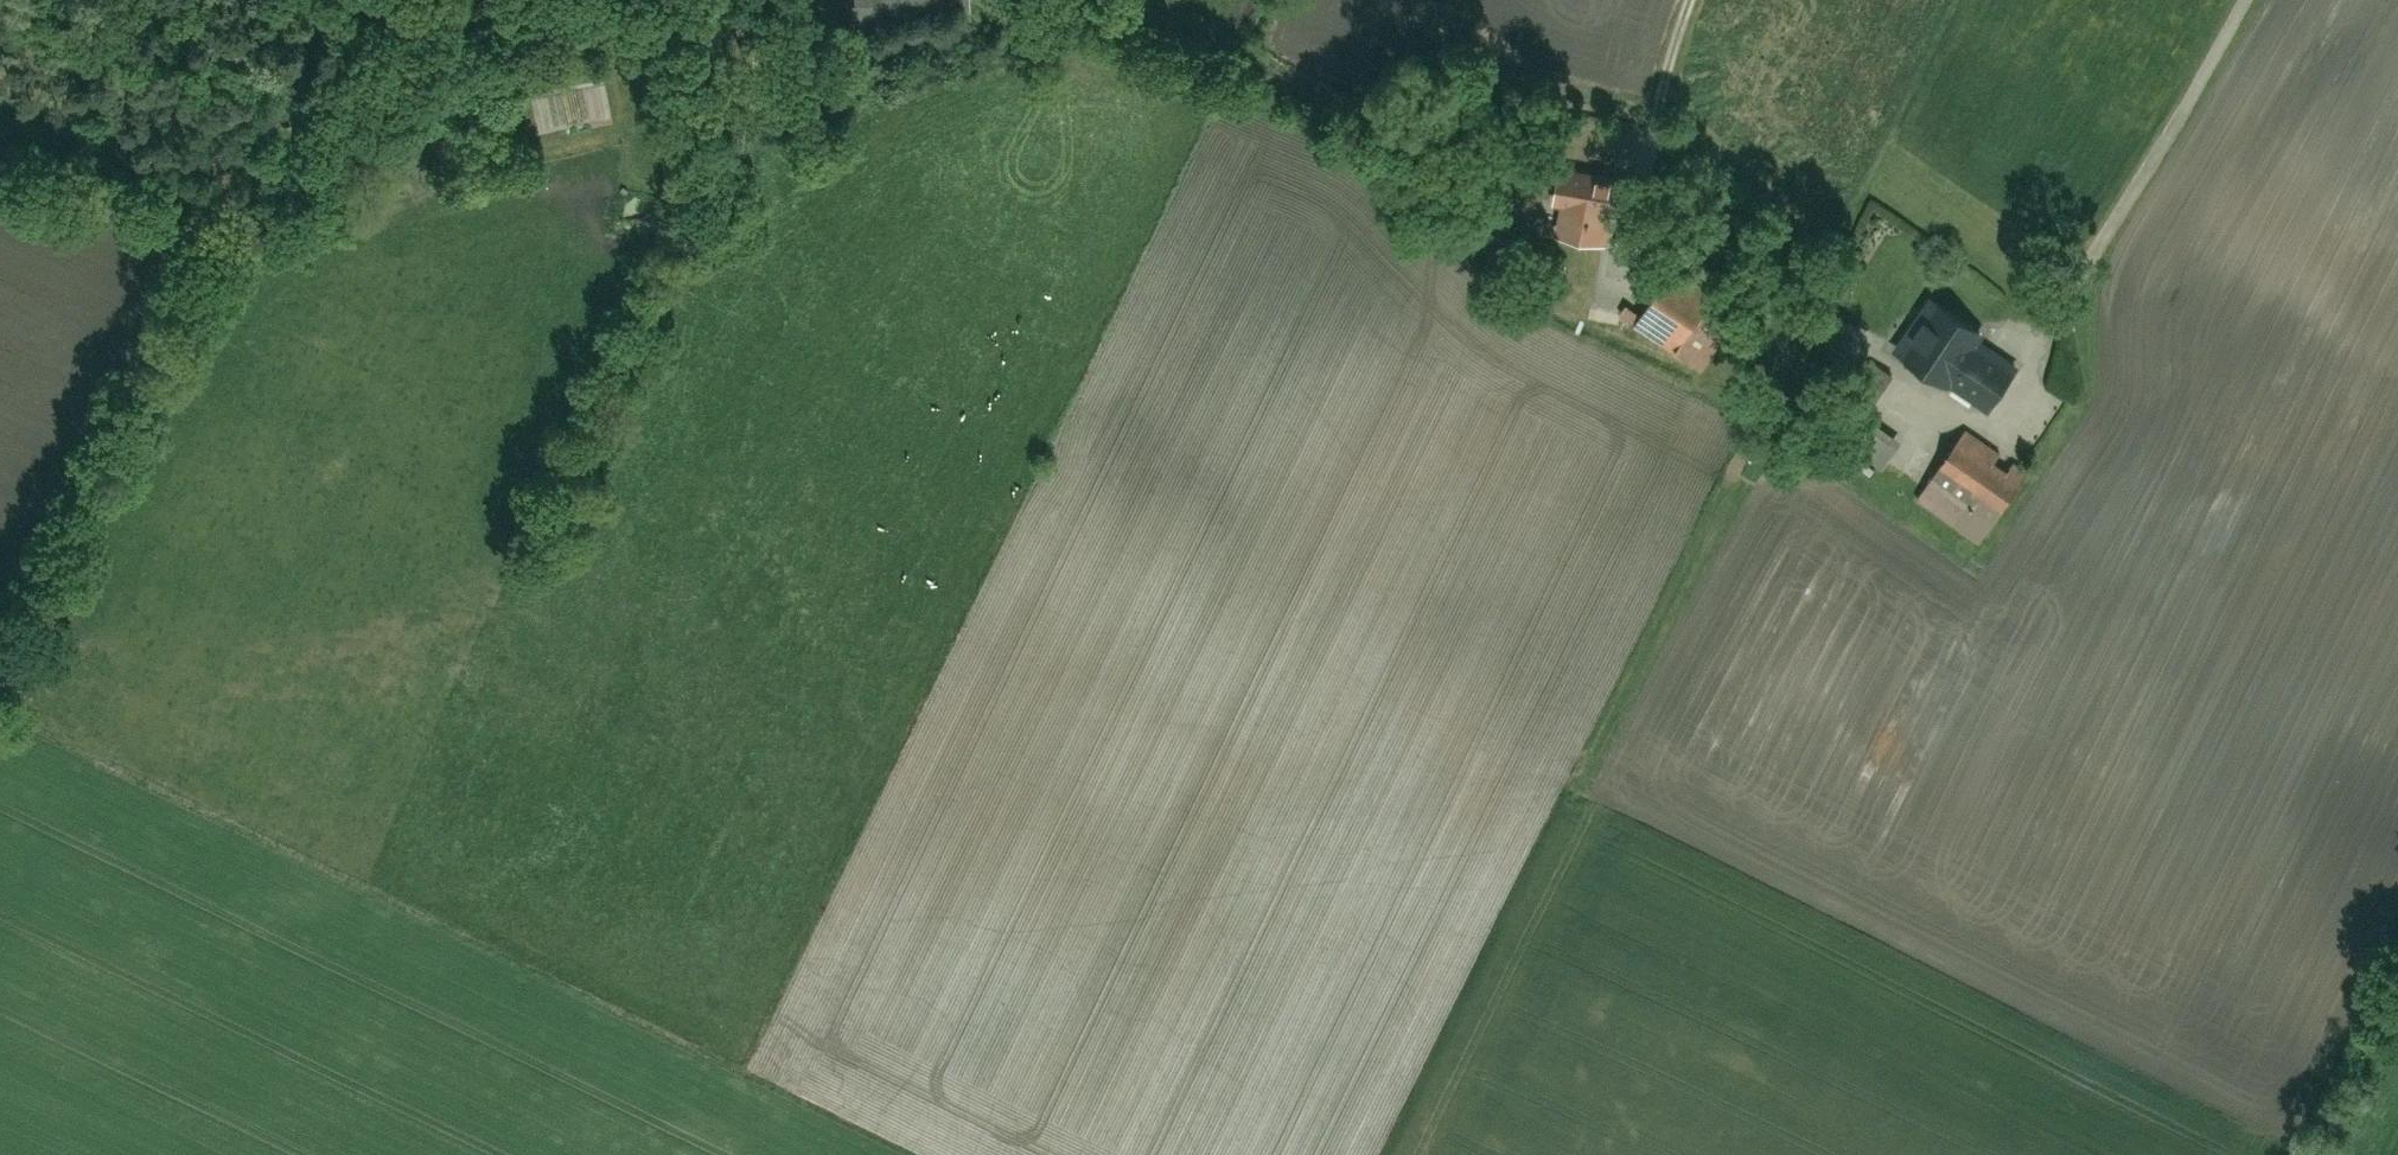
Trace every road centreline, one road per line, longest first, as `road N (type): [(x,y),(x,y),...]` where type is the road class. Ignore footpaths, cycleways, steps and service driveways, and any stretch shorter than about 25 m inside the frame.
road 1 (track): [(2253,0),(2047,339)]
road 2 (track): [(1704,0),(1652,110),(1647,260)]

